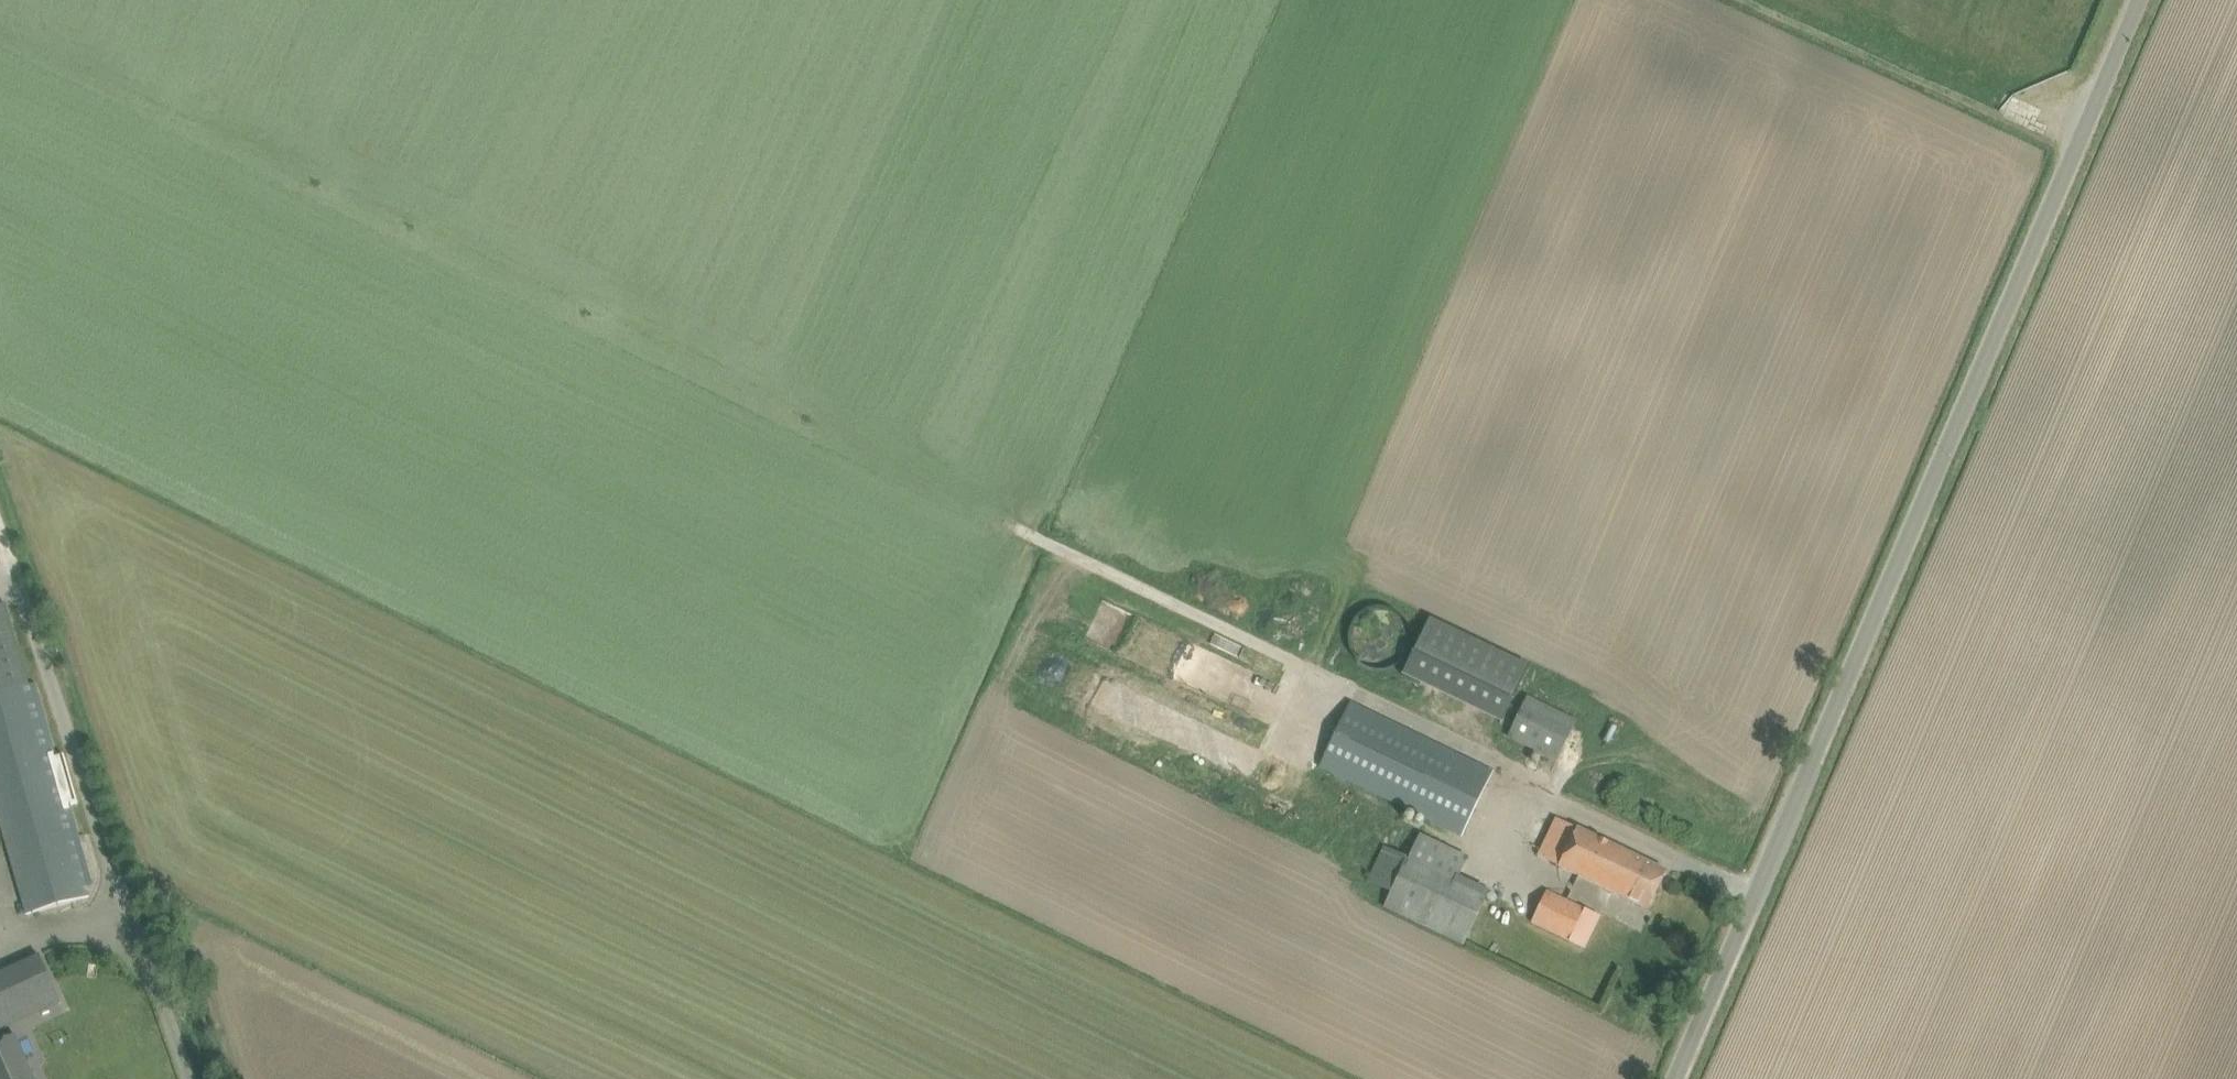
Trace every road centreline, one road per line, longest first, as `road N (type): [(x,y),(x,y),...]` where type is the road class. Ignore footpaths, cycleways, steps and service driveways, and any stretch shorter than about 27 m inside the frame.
road 1 (unclassified): [(1674,1078),(2136,0)]

